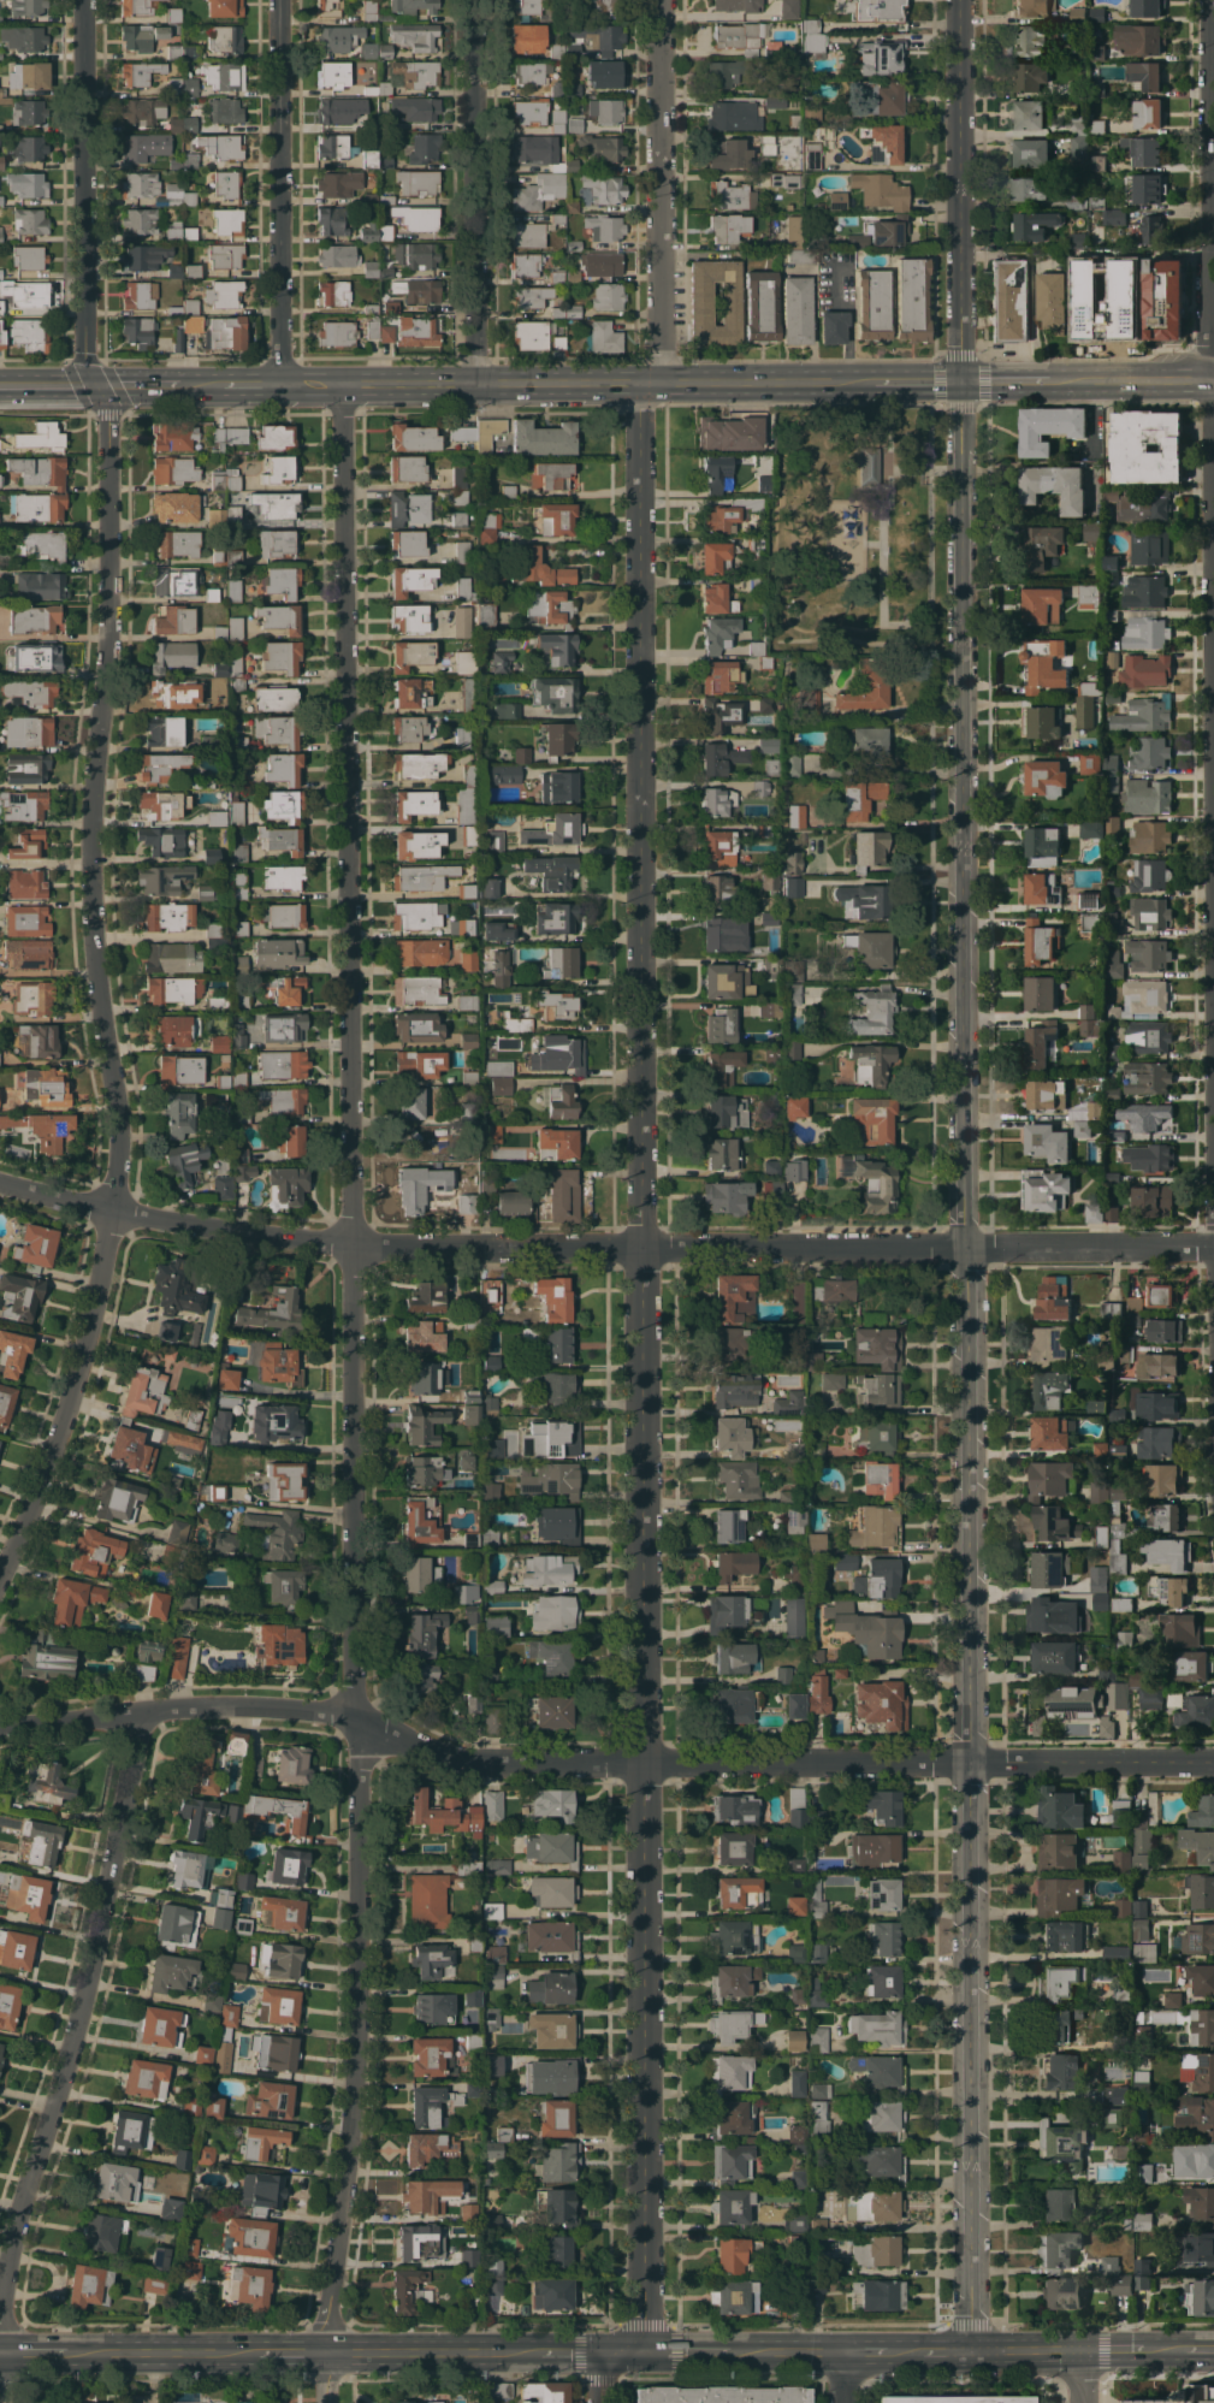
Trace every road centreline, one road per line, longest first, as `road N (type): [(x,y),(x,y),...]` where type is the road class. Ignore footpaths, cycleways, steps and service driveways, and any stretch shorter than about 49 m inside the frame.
road 1 (residential): [(640,1247),(638,412),(659,354),(658,0)]
road 2 (tertiary): [(964,1245),(957,0)]
road 3 (residential): [(1213,1245),(1206,0)]
road 4 (residential): [(0,1181),(111,1213),(354,1245),(1213,1245)]
road 5 (residential): [(111,1213),(120,1119),(97,863),(113,674),(107,422),(84,353),(83,0)]
road 6 (residential): [(354,1245),(362,2059),(326,2349)]
road 7 (tertiary): [(964,1245),(971,2349)]
road 8 (residential): [(640,1247),(645,2349)]
road 9 (residential): [(1213,1762),(468,1766),(437,1760),(356,1717)]
road 10 (residential): [(354,1245),(342,385)]
road 11 (residential): [(138,1712),(67,2060),(16,2229),(5,2402)]
road 12 (secondary): [(278,385),(853,384)]
road 13 (residential): [(475,385),(474,0)]
road 14 (residential): [(278,385),(279,0)]
road 15 (residential): [(111,1213),(59,1439),(0,1565)]
road 16 (residential): [(356,1717),(255,1709),(138,1712)]
road 17 (secondary): [(532,2349),(326,2349)]
road 18 (secondary): [(254,2349),(67,2351)]
road 19 (secondary): [(1049,383),(1213,381)]
road 20 (residential): [(138,1712),(0,1725)]

